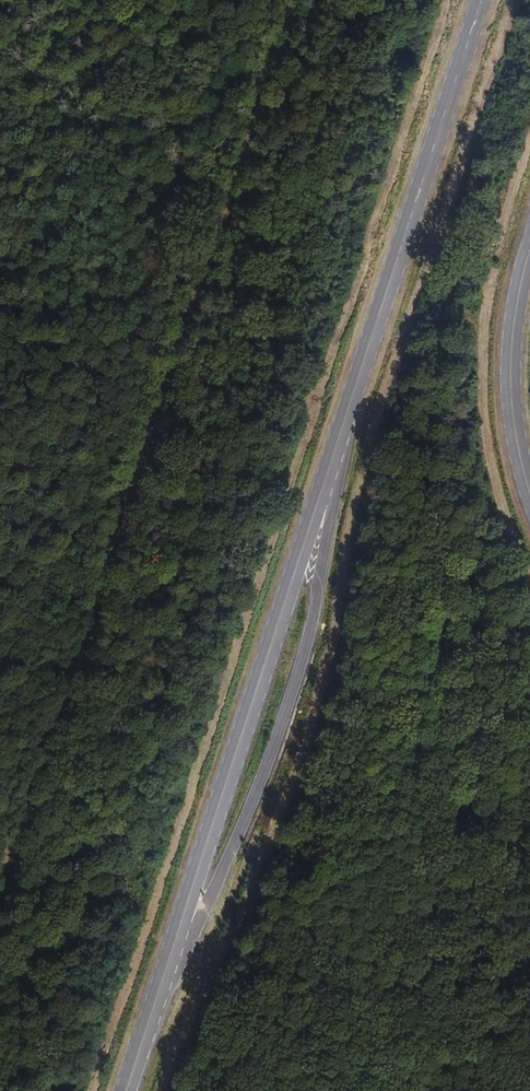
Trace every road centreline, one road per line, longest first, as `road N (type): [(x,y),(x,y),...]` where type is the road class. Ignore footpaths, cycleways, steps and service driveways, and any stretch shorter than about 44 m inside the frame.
road 1 (unclassified): [(167,983),(260,779),(309,639),(338,453)]
road 2 (unclassified): [(338,453),(167,983)]
road 3 (unclassified): [(485,0),(338,453)]
road 4 (unclassified): [(529,501),(509,384),(513,308),(529,253)]

